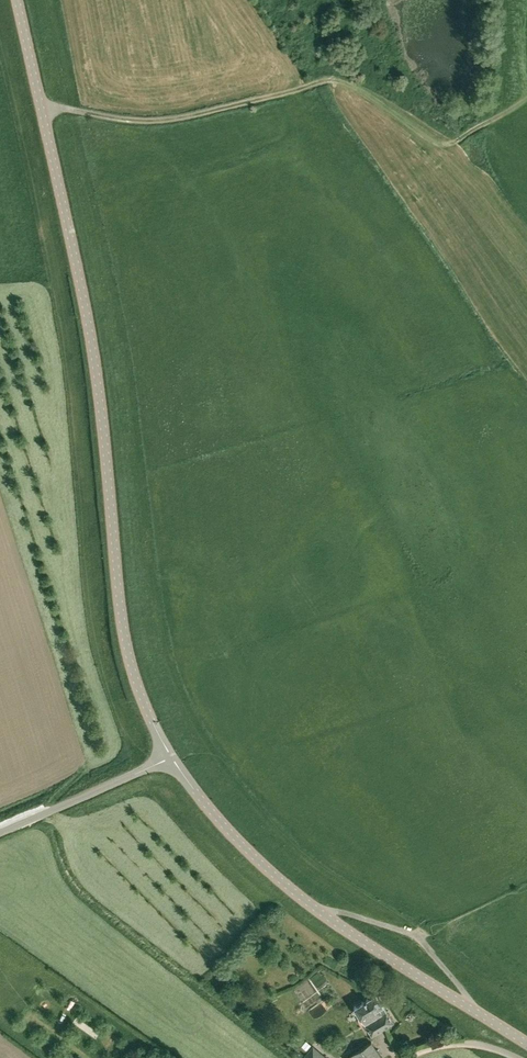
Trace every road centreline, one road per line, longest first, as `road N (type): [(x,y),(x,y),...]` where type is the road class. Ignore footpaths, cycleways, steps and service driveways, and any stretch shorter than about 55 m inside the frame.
road 1 (tertiary): [(171,757),(146,711),(124,632),(87,319),(18,0)]
road 2 (tertiary): [(171,757),(247,848),(310,904),(526,1044)]
road 3 (track): [(41,106),(161,120),(335,80),(384,101)]
road 4 (unclassified): [(0,832),(171,757)]

